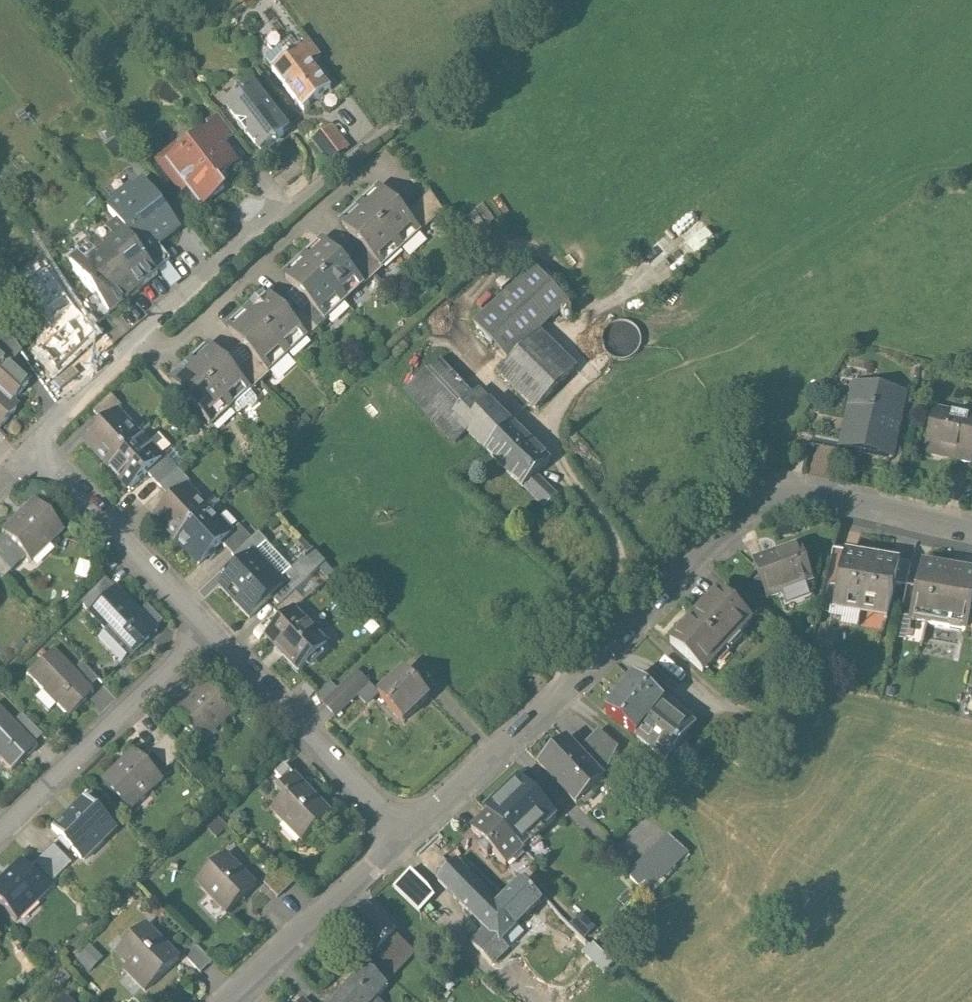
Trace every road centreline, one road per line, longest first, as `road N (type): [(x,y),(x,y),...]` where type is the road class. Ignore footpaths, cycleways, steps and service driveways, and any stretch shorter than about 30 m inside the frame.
road 1 (tertiary): [(971,533),(833,503),(789,503),(745,519),(404,838)]
road 2 (residential): [(37,447),(172,314),(370,140)]
road 3 (residential): [(404,838),(206,629)]
road 4 (residential): [(206,629),(0,830)]
road 5 (residential): [(206,629),(37,447)]
road 6 (tertiary): [(404,838),(225,1001)]
road 7 (track): [(370,140),(418,111),(532,0)]

